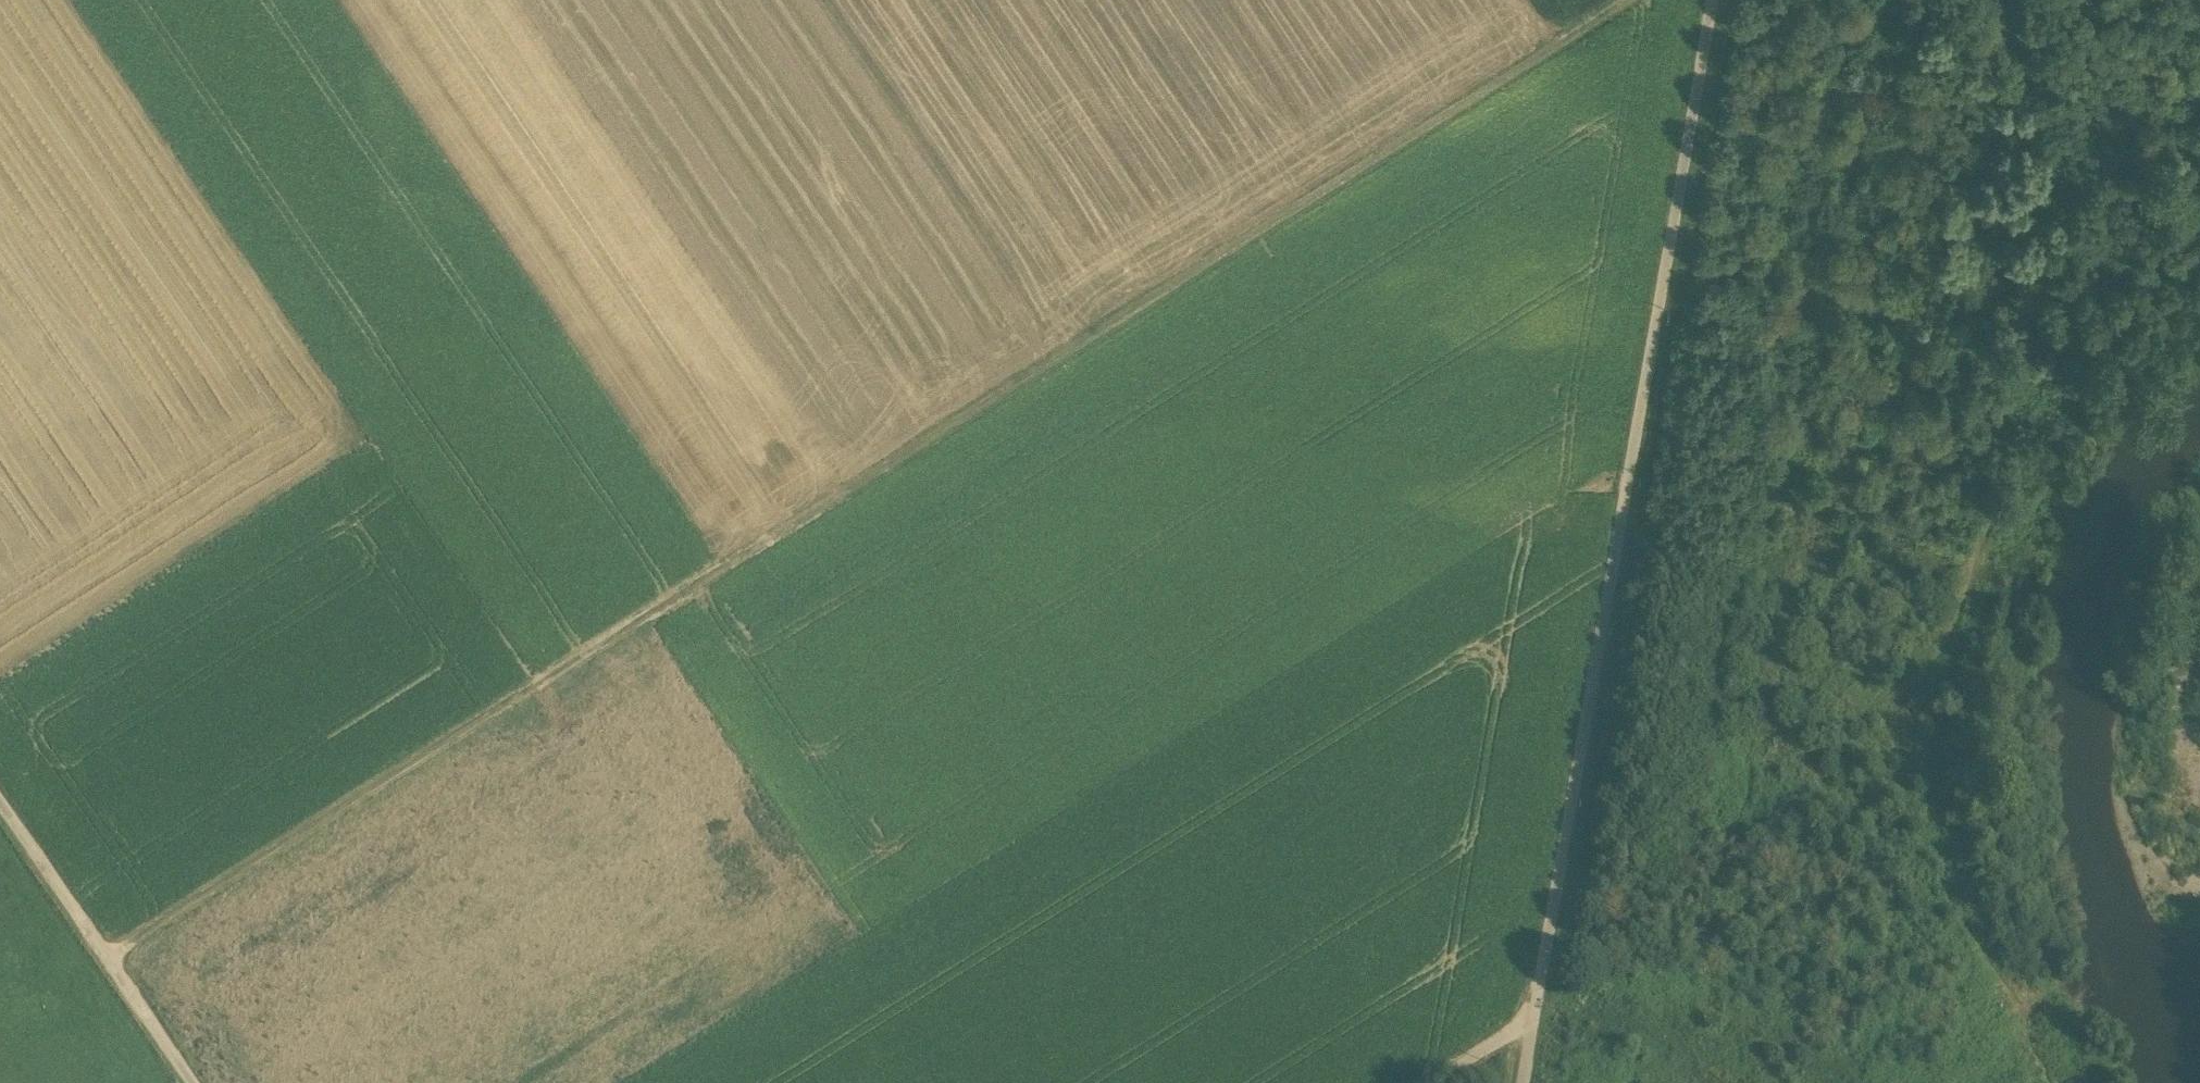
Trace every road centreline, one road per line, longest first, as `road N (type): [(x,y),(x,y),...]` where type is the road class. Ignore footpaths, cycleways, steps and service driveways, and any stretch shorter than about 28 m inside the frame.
road 1 (track): [(1713,0),(1533,1011)]
road 2 (track): [(0,791),(195,1082)]
road 3 (track): [(1533,1011),(1432,1082)]

